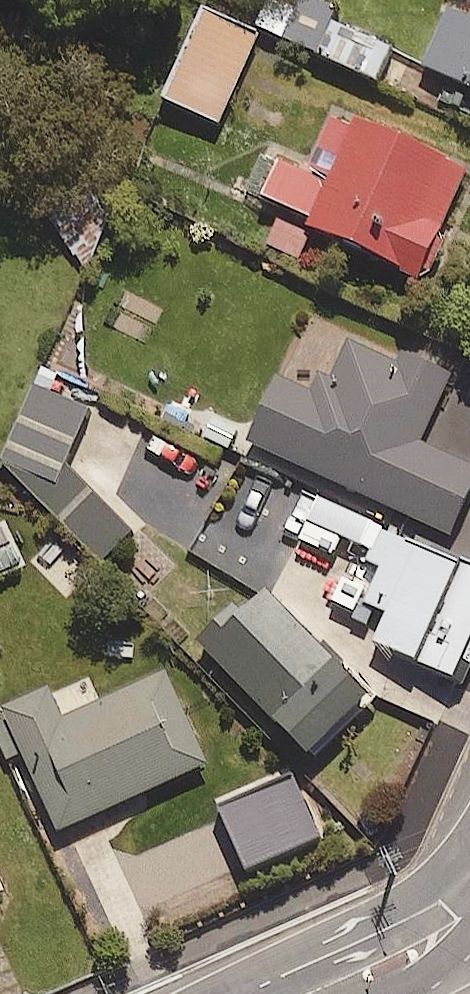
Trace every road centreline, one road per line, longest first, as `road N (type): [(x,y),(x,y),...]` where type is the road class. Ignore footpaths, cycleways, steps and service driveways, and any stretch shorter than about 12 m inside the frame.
road 1 (primary): [(469,896),(458,917),(404,950),(304,993)]

